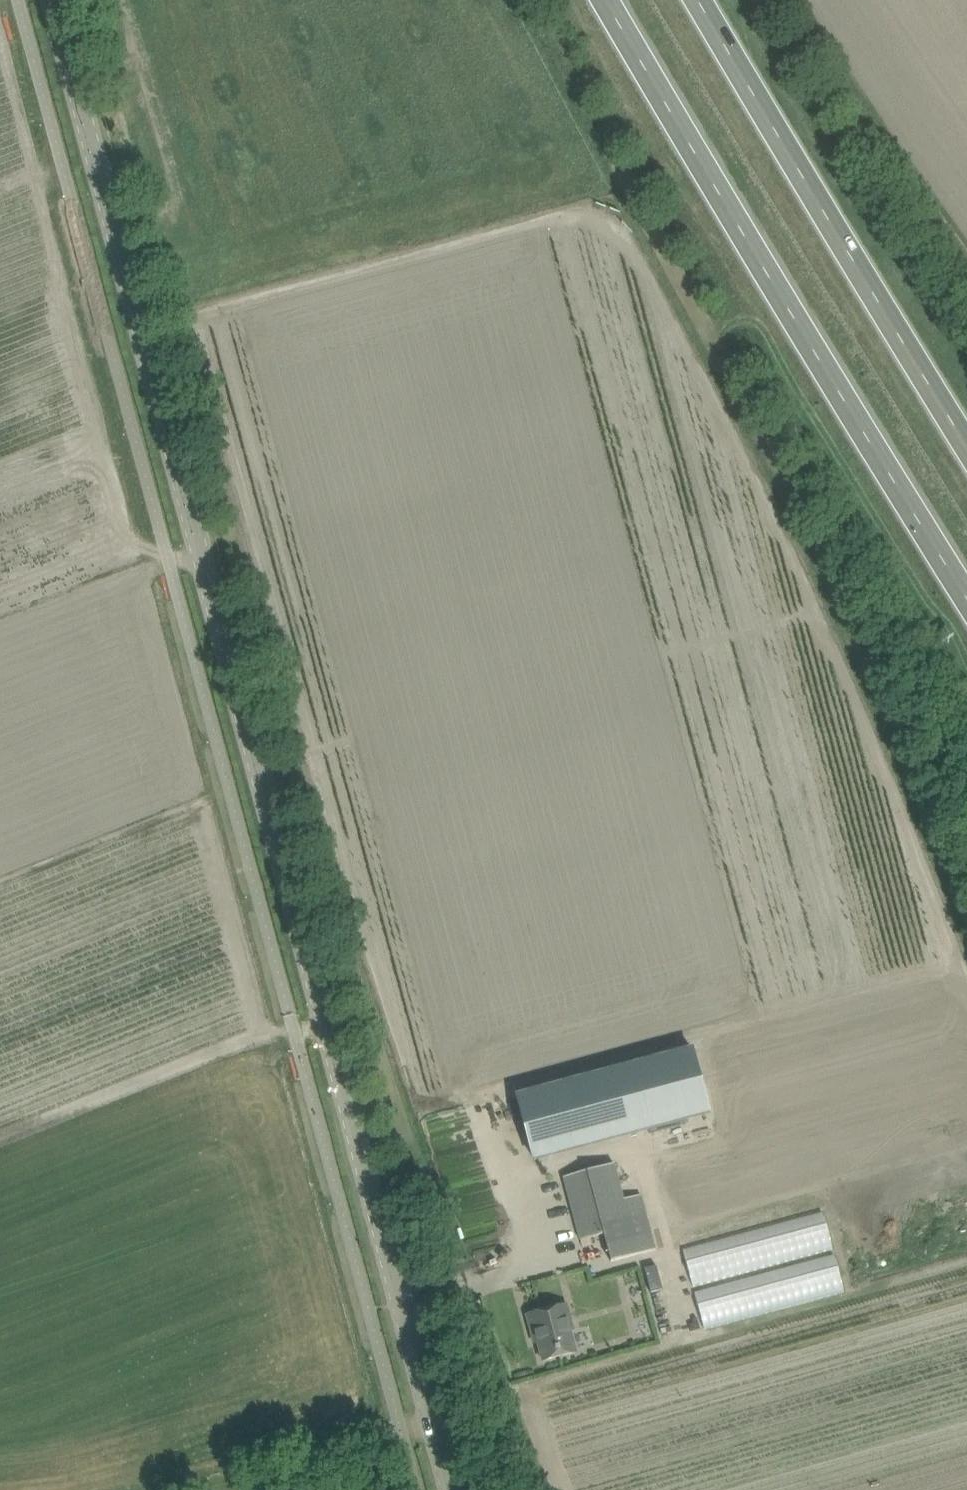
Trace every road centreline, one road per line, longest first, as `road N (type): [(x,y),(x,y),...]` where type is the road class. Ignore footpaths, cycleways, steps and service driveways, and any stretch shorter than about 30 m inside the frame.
road 1 (tertiary): [(450,1489),(46,0)]
road 2 (trunk): [(607,0),(966,586)]
road 3 (trunk): [(966,438),(697,0)]

